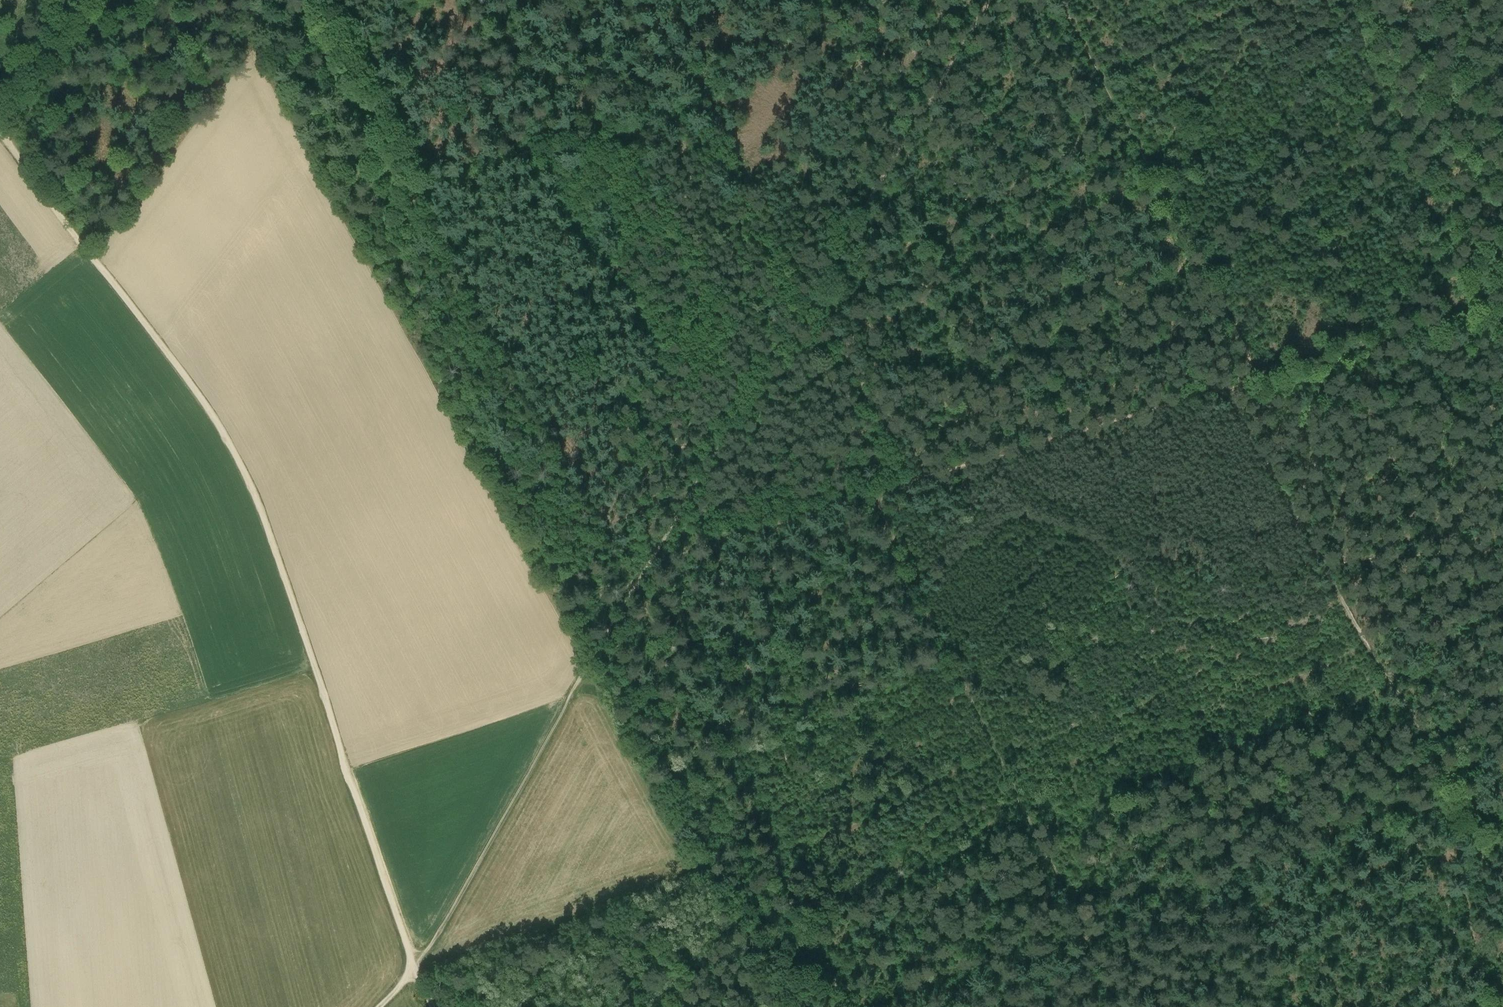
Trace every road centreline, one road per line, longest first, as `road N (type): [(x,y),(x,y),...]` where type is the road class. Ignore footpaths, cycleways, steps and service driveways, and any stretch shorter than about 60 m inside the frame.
road 1 (track): [(416,967),(262,502),(222,424),(0,130)]
road 2 (track): [(815,287),(908,485),(1219,391),(1230,393),(1322,555),(1502,546)]
road 3 (track): [(1322,555),(1449,801),(1494,1006)]
road 4 (track): [(636,585),(809,904),(853,1006)]
road 5 (track): [(636,585),(416,967)]
road 6 (track): [(815,287),(636,585)]
road 7 (track): [(815,287),(992,0)]
road 8 (track): [(1219,391),(1502,298)]
road 9 (track): [(649,563),(908,485)]
road 10 (track): [(18,72),(164,0)]
road 11 (track): [(827,15),(687,77)]
road 12 (track): [(0,103),(65,0)]

